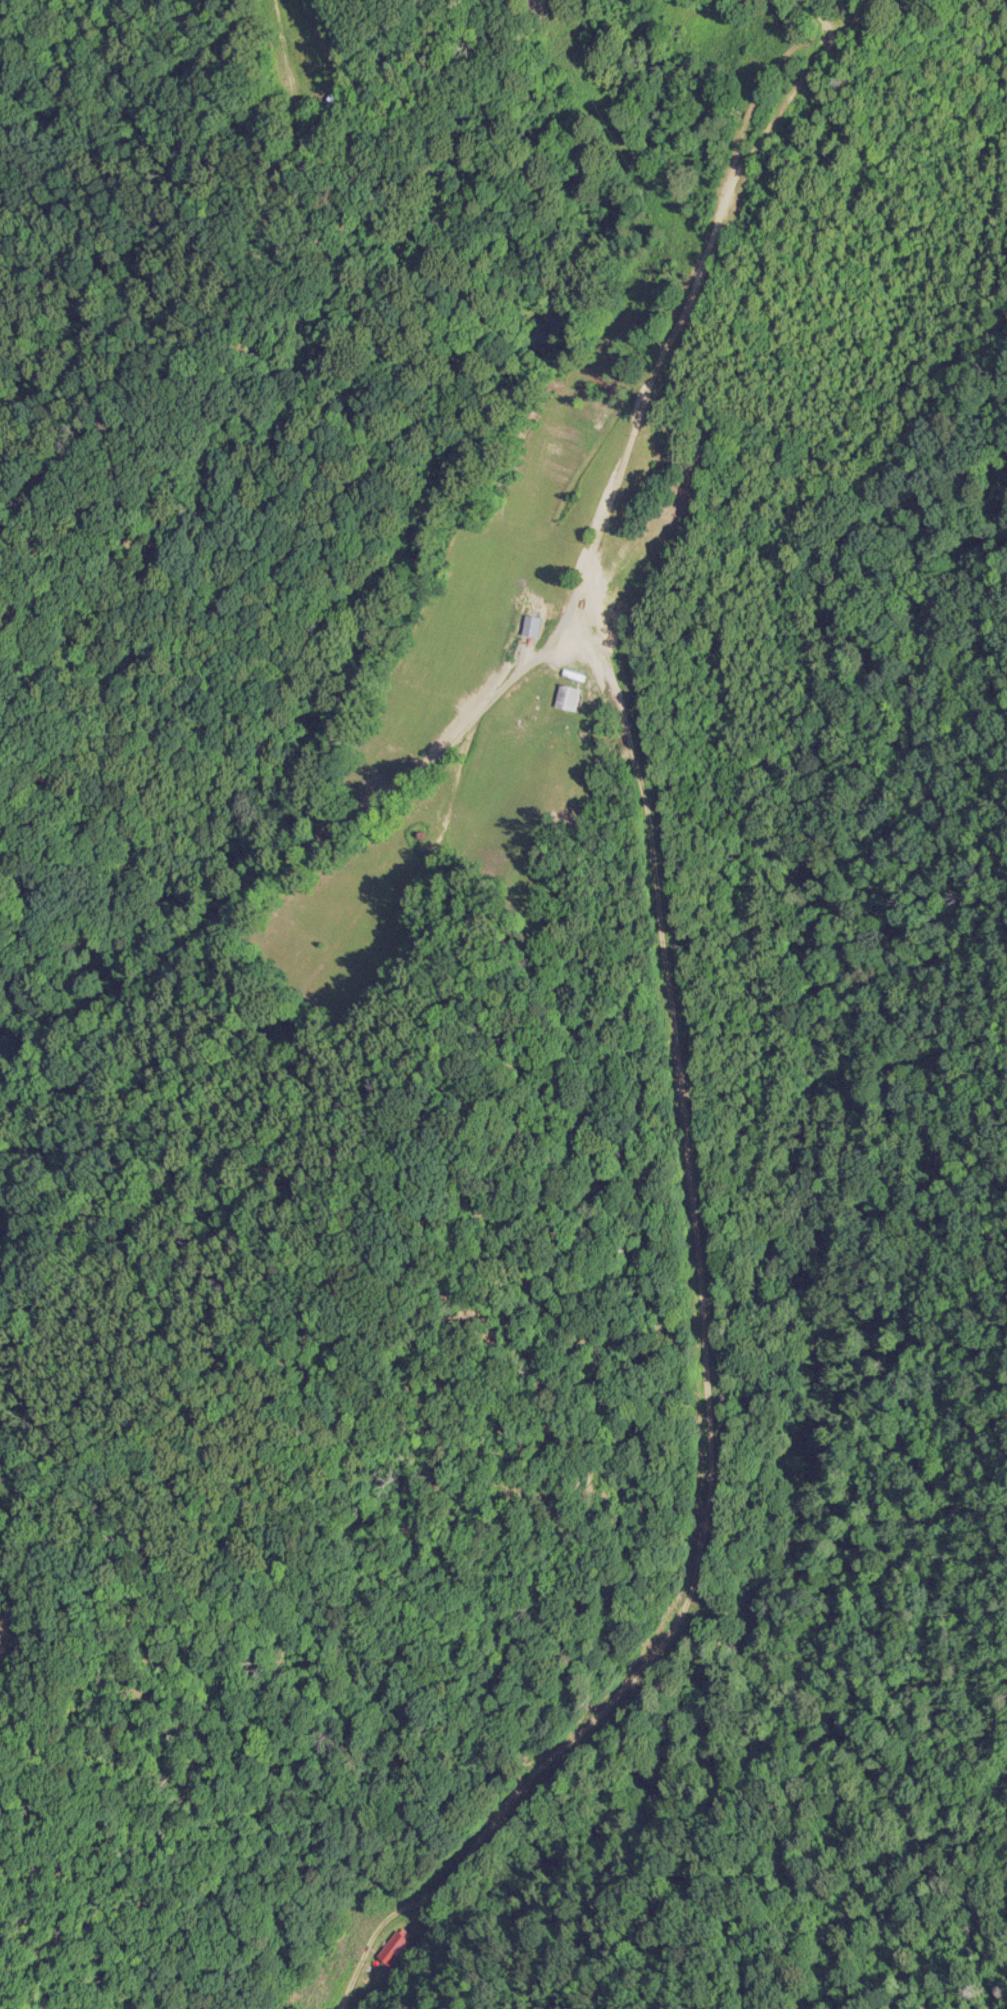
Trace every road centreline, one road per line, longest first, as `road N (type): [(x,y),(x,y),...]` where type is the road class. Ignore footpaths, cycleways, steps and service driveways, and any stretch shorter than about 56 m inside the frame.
road 1 (residential): [(0,1045),(188,985),(323,854),(464,767),(578,652),(585,629)]

